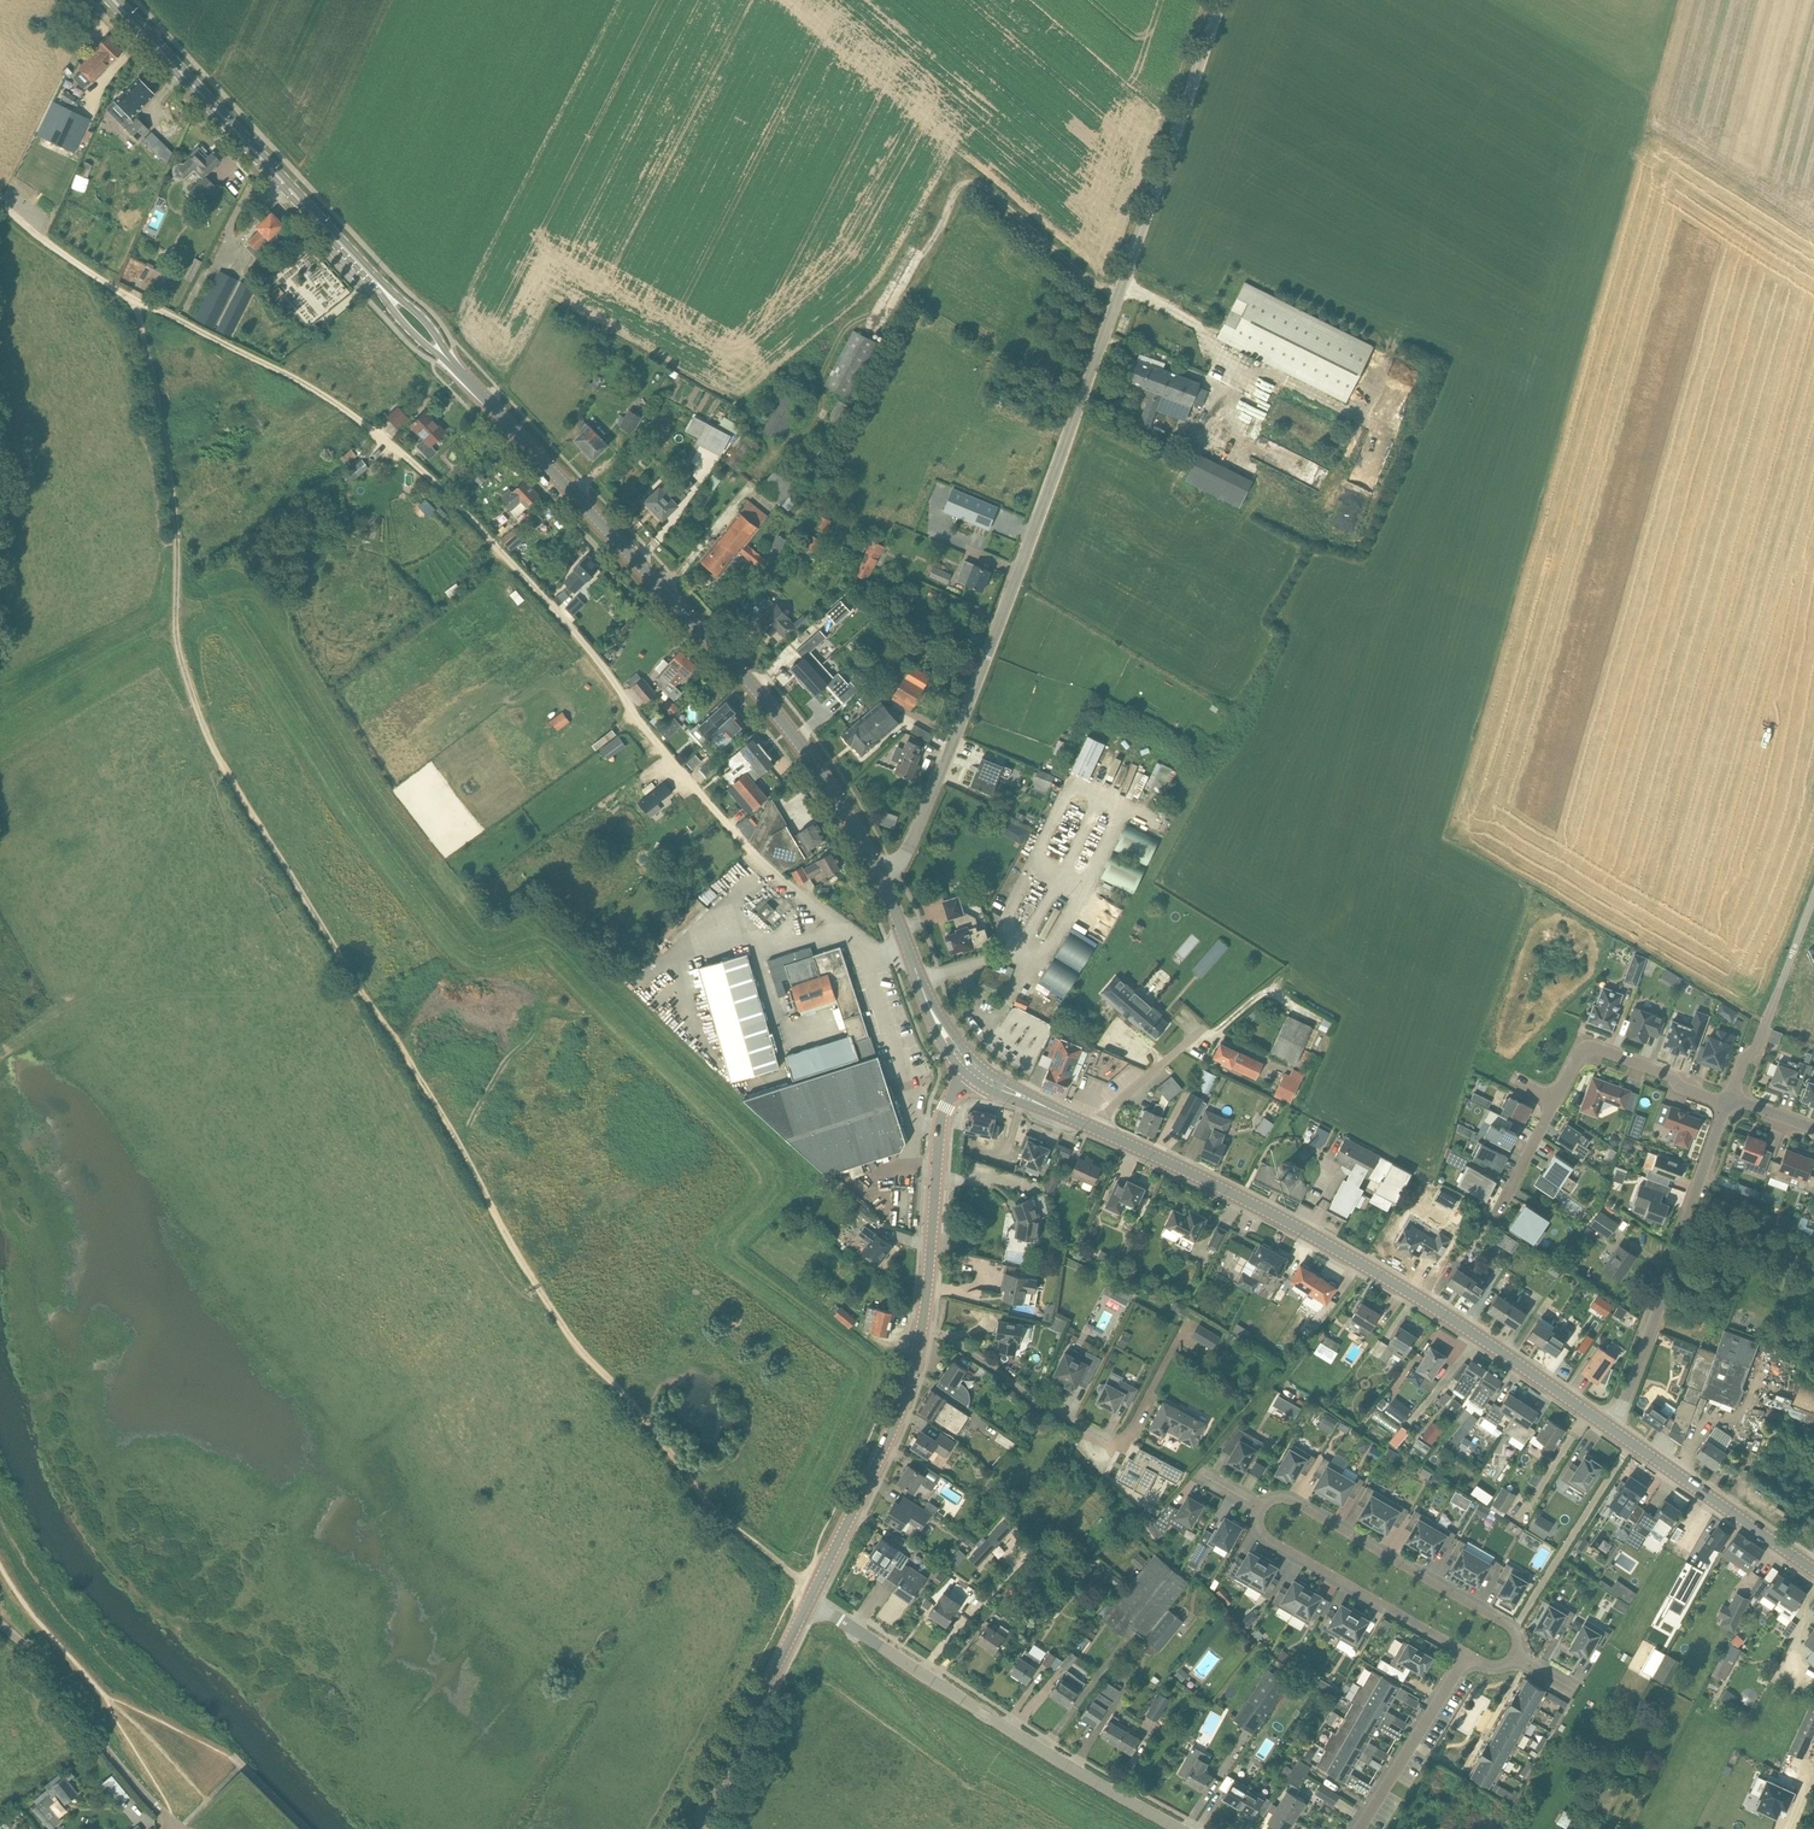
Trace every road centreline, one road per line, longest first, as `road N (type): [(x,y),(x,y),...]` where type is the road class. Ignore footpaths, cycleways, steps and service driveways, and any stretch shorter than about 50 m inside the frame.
road 1 (track): [(136,300),(175,514),(175,636),(208,736),(574,1343),(702,1496),(801,1581)]
road 2 (unclassified): [(879,873),(902,858),(986,656),(1220,0)]
road 3 (track): [(136,300),(294,377),(424,471),(524,574),(746,845)]
road 4 (primary): [(879,873),(837,795),(752,678),(444,354)]
road 5 (primary): [(1615,1431),(1318,1239),(1093,1130)]
road 6 (residential): [(1181,1828),(809,1601)]
road 7 (primary): [(380,285),(115,0)]
road 8 (track): [(1116,296),(968,181),(953,191),(879,330)]
road 9 (residential): [(1498,1213),(1584,1048),(1671,1073),(1678,1086),(1727,1106)]
road 10 (unclassified): [(1615,1431),(1727,1106)]
road 11 (residential): [(1514,1656),(1512,1629),(1288,1498),(1262,1510)]
road 12 (tertiary): [(809,1601),(909,1390),(921,1333)]
road 13 (unclassified): [(178,1825),(0,1624)]
road 14 (tertiary): [(921,1333),(941,1116),(965,1075)]
road 15 (residential): [(1262,1510),(1260,1527),(1271,1540),(1468,1655)]
road 16 (tertiary): [(696,1828),(809,1601)]
road 17 (primary): [(1813,1570),(1615,1431)]
road 18 (residential): [(1120,1445),(1036,1403),(963,1348),(921,1333)]
road 19 (unclassified): [(1731,1097),(1813,897)]
road 20 (unclassified): [(746,845),(860,938),(868,961),(908,948)]
road 21 (residential): [(1360,1828),(1468,1655)]
road 22 (track): [(0,198),(69,261),(136,300)]
road 23 (residential): [(1093,1130),(1198,1032)]

